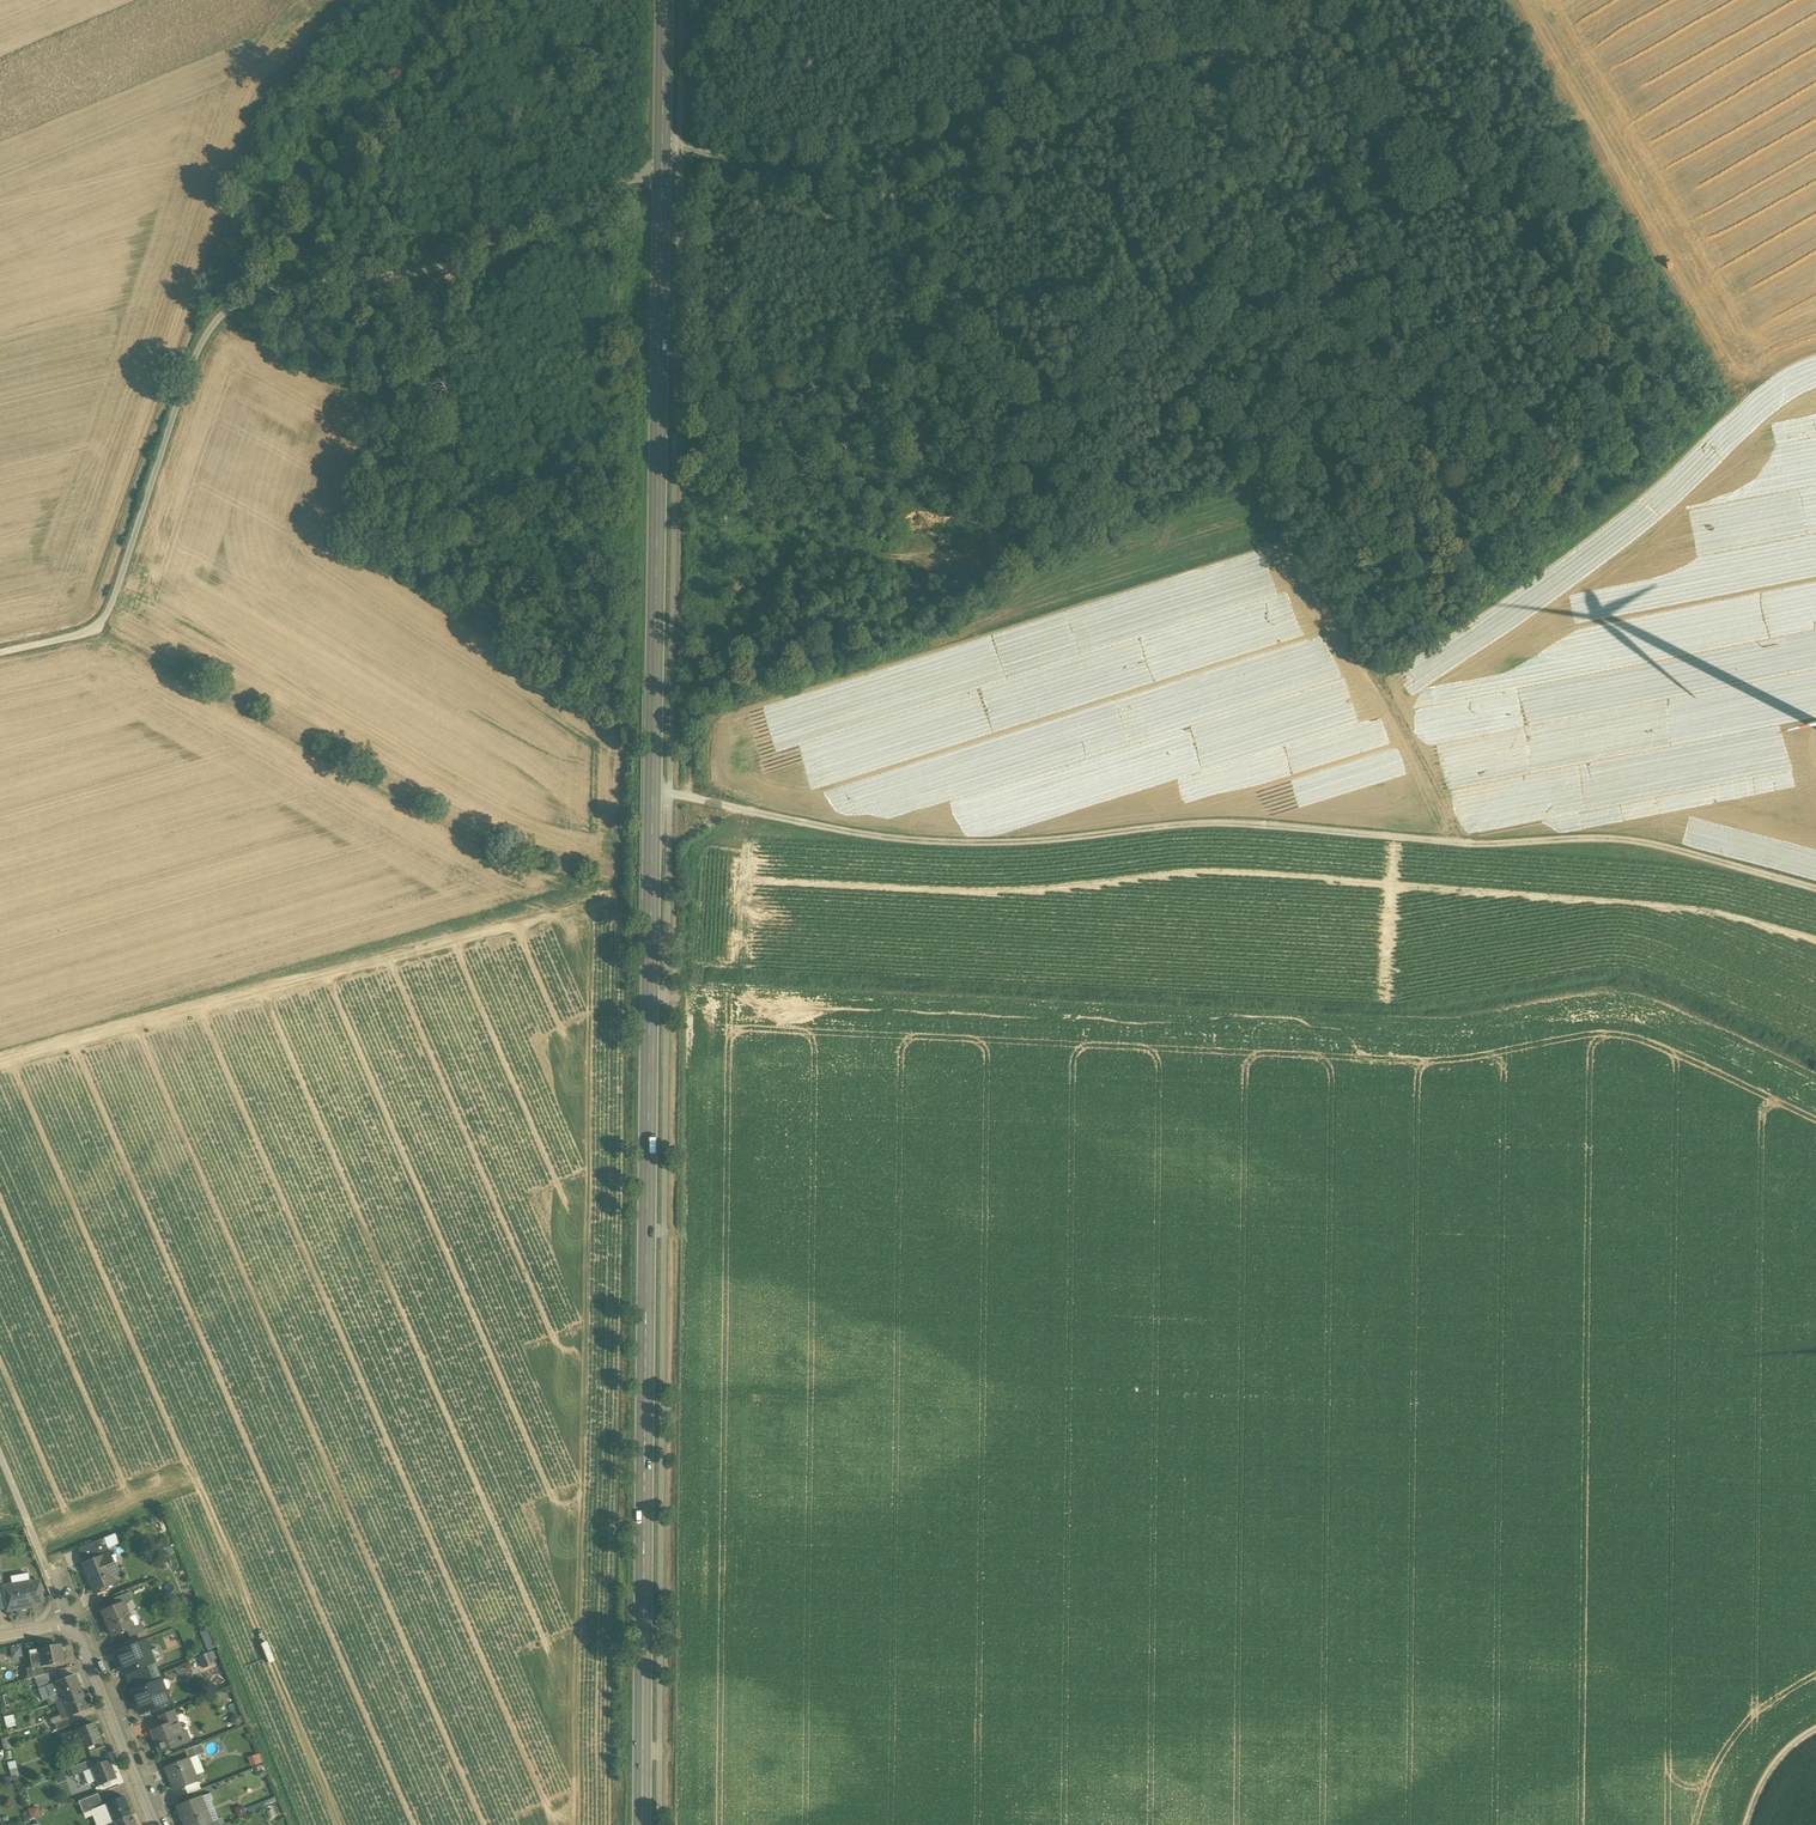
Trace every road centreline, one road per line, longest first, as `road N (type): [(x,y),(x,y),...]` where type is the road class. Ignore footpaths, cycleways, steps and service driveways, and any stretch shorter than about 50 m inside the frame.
road 1 (primary): [(642,1824),(661,172)]
road 2 (track): [(1815,892),(1621,841),(1462,847),(1216,824),(994,845),(890,841),(654,793)]
road 3 (unclassified): [(661,172),(426,274),(291,287),(231,307),(205,338),(179,398),(101,623),(0,653)]
road 4 (track): [(661,145),(842,189),(889,182),(1107,67),(1129,0)]
road 5 (residential): [(155,1824),(81,1640),(65,1623)]
road 6 (primary): [(661,172),(665,0)]
road 7 (track): [(1107,67),(1236,0)]
road 8 (track): [(1745,1824),(1760,1775),(1793,1738),(1815,1728)]

